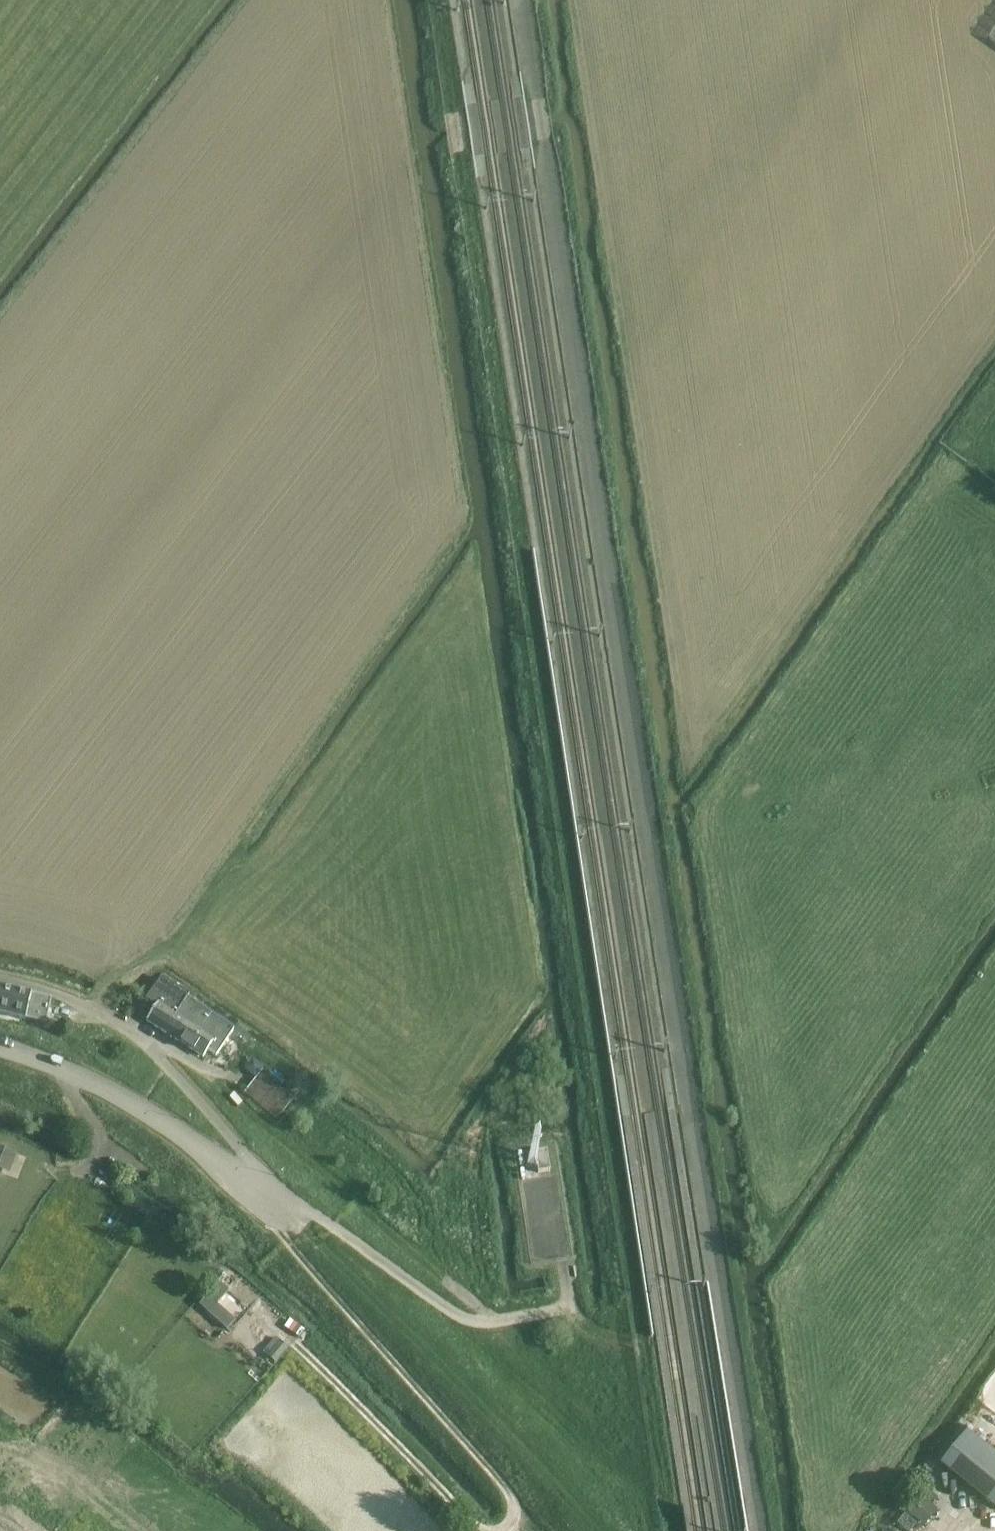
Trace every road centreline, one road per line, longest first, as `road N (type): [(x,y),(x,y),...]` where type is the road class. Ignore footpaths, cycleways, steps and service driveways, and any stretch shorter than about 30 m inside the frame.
road 1 (track): [(670,1530),(457,154)]
road 2 (track): [(506,1530),(523,1515),(506,1490),(293,1249),(248,1180)]
road 3 (unclassified): [(248,1180),(249,1162),(131,1034),(58,995),(0,980)]
road 4 (track): [(444,1280),(214,1077)]
road 5 (unclassified): [(248,1180),(113,1094),(0,1049)]

